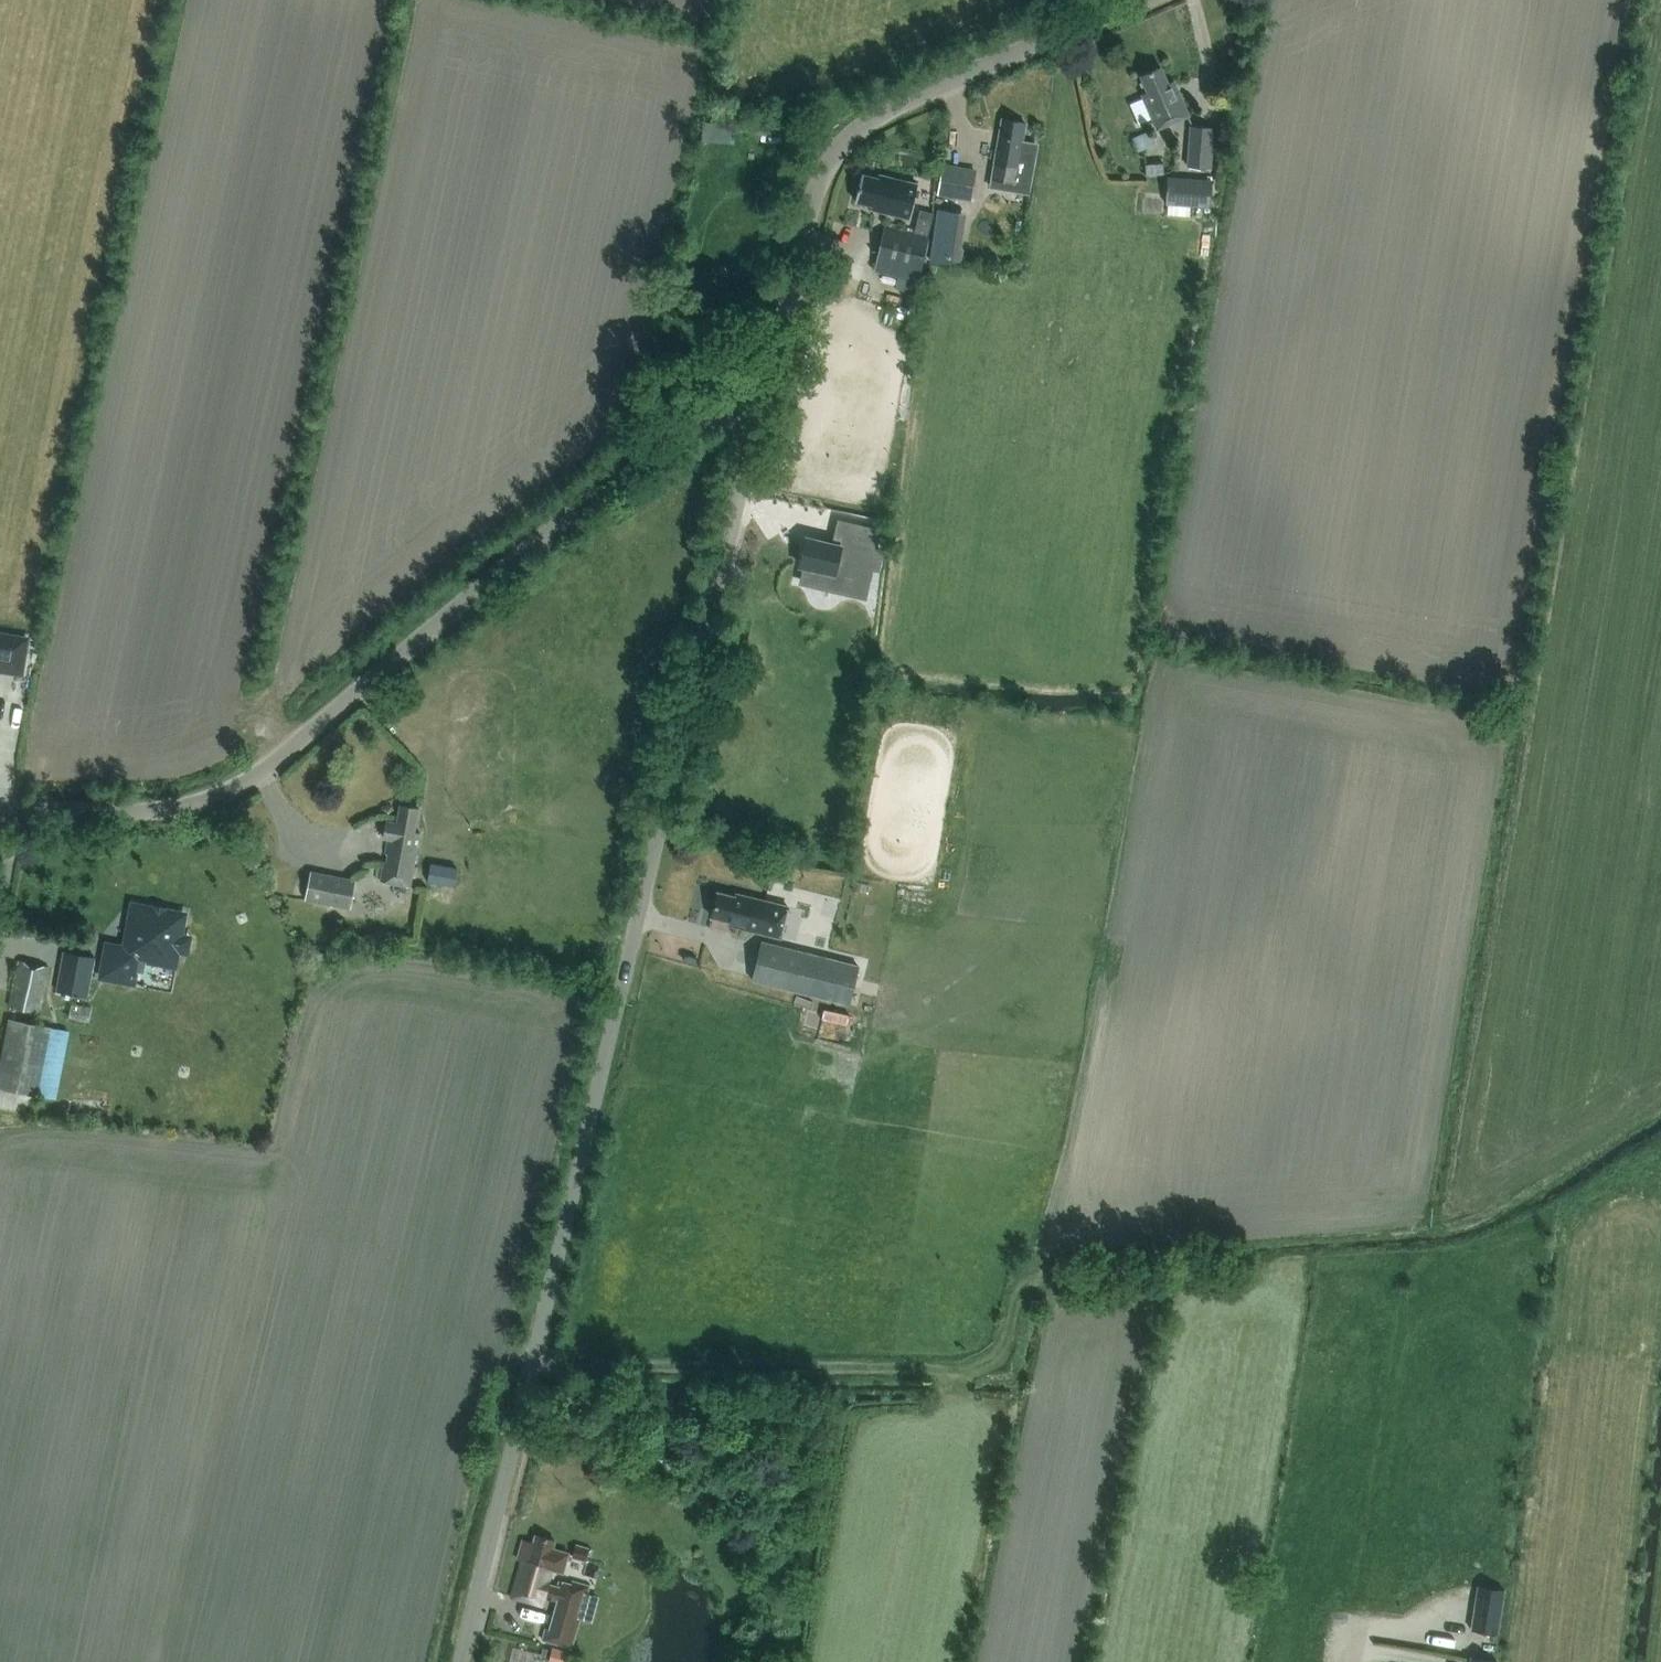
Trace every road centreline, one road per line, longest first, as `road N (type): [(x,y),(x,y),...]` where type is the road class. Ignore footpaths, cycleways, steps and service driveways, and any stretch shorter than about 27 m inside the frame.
road 1 (unclassified): [(452,1661),(743,413)]
road 2 (unclassified): [(0,813),(162,816),(253,785),(588,504),(708,418),(743,413)]
road 3 (unclassified): [(743,413),(822,175),(840,146),(857,131),(1150,0)]

